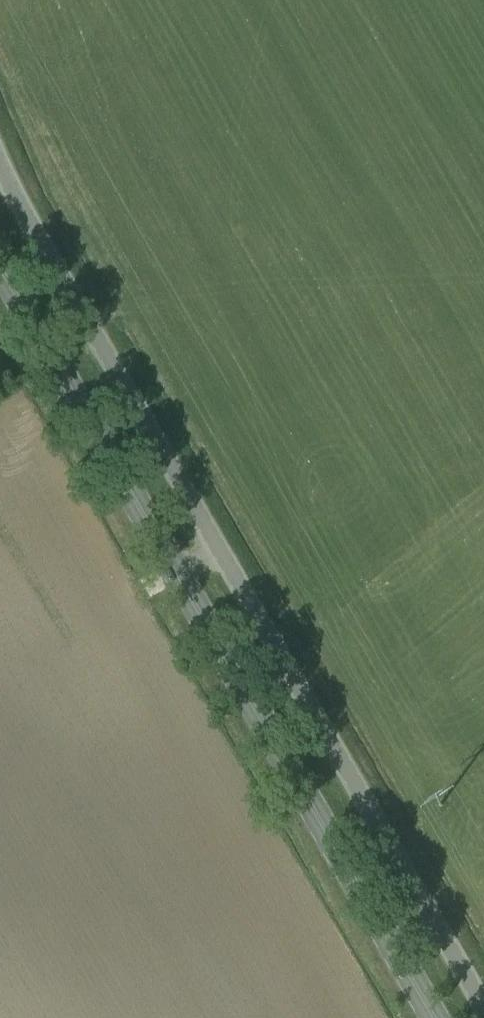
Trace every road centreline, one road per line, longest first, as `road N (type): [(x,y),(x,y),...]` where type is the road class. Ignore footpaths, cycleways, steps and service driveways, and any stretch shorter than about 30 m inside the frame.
road 1 (unclassified): [(483,1017),(25,215),(0,154)]
road 2 (primary): [(432,1017),(0,267)]

